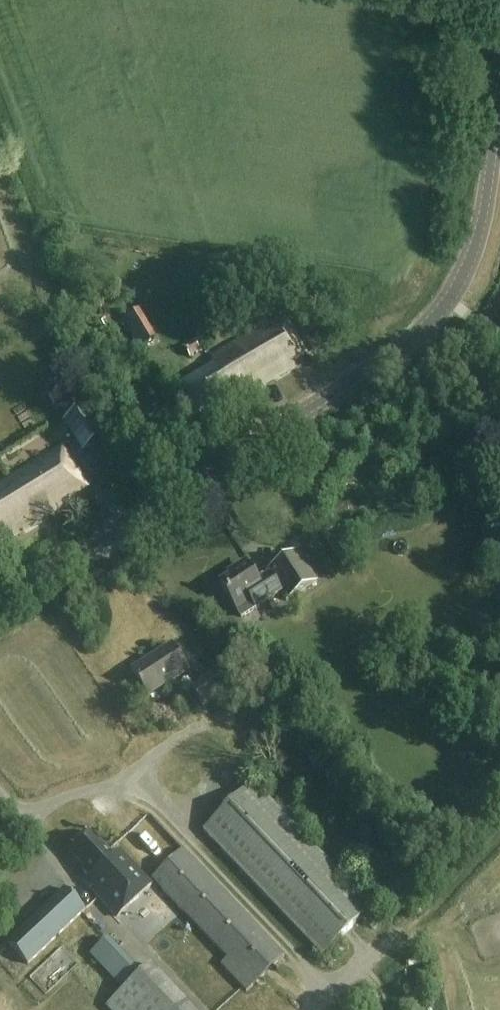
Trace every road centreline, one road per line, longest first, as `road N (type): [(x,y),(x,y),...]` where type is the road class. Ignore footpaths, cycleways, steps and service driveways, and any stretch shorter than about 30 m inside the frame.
road 1 (tertiary): [(0,607),(324,402),(424,328),(458,287),(483,222),(499,90)]

